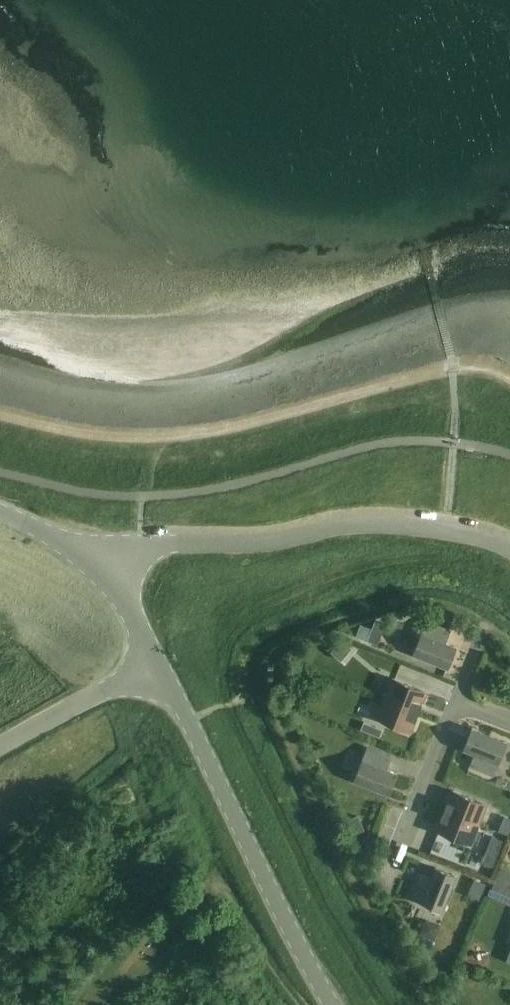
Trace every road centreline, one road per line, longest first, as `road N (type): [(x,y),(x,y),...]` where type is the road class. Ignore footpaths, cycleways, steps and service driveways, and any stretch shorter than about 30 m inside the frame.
road 1 (unclassified): [(509,544),(459,529),(350,523),(268,541),(171,545),(99,570)]
road 2 (secondary): [(333,1004),(158,666)]
road 3 (secondary): [(0,751),(158,666)]
road 4 (residential): [(461,706),(405,844)]

